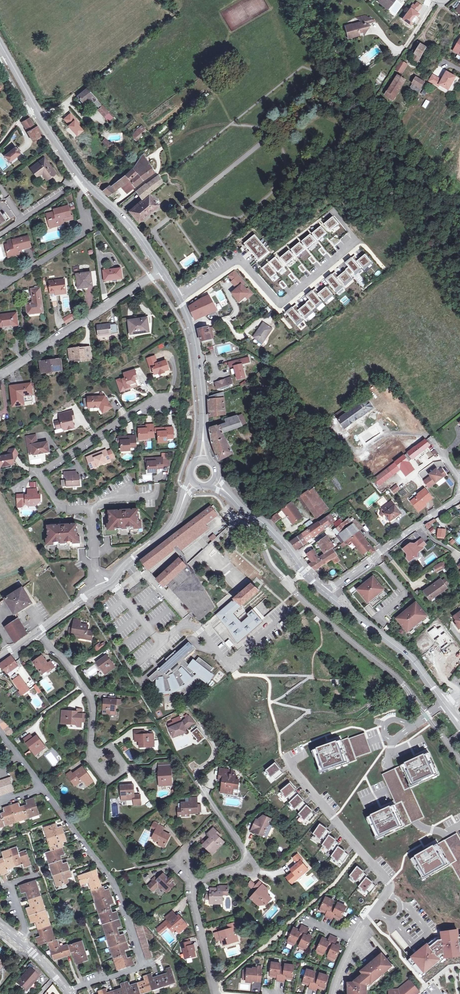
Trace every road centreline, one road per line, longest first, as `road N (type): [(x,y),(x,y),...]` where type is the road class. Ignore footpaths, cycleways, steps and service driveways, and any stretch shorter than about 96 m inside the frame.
road 1 (residential): [(64,990),(143,965),(112,882),(41,788)]
road 2 (residential): [(333,993),(391,883),(290,761)]
road 3 (residential): [(178,299),(238,259),(280,304),(354,243)]
road 4 (residential): [(93,507),(64,505),(41,473),(141,407),(168,401)]
road 5 (residential): [(162,272),(0,376)]
road 6 (tertiary): [(324,592),(410,659),(459,726)]
road 7 (tertiary): [(178,299),(196,352),(202,458)]
road 8 (tertiary): [(214,481),(324,592)]
road 9 (tertiary): [(5,52),(88,184)]
road 10 (residential): [(88,184),(79,197),(86,232),(0,289)]
road 11 (residential): [(193,883),(245,858),(197,780)]
road 12 (residential): [(40,630),(91,697),(92,759)]
road 13 (residential): [(192,482),(167,530),(105,585)]

